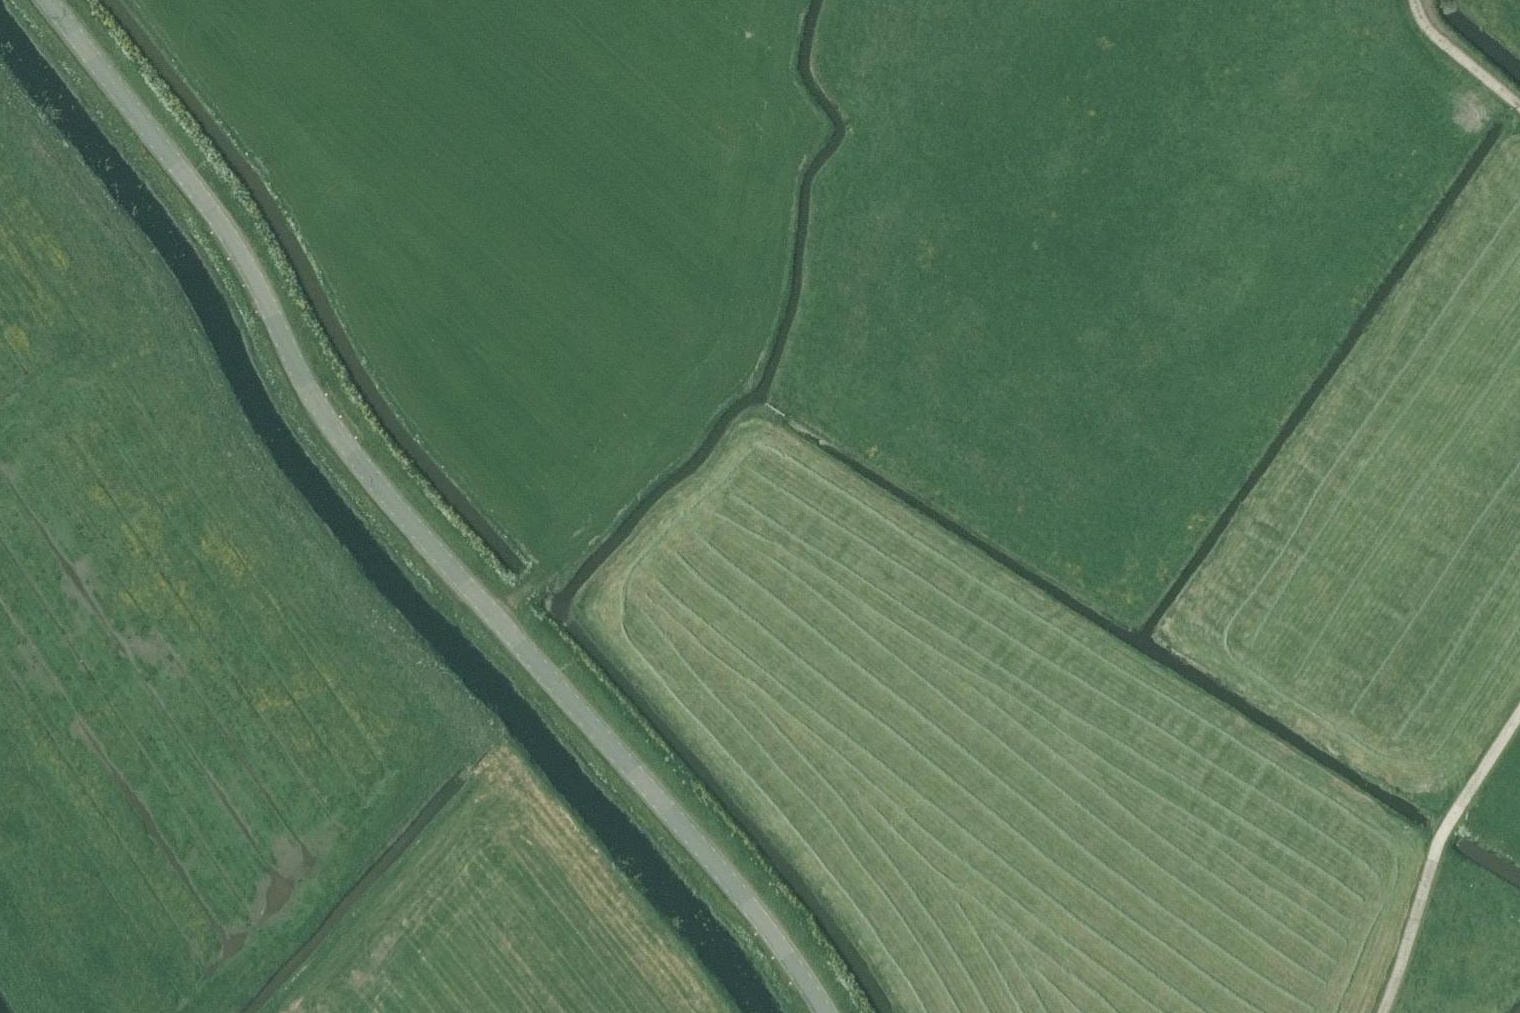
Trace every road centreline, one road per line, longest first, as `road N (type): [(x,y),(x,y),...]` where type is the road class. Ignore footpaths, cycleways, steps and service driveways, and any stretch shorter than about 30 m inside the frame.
road 1 (tertiary): [(818,1012),(729,888),(375,488),(298,381),(246,271),(41,0)]

